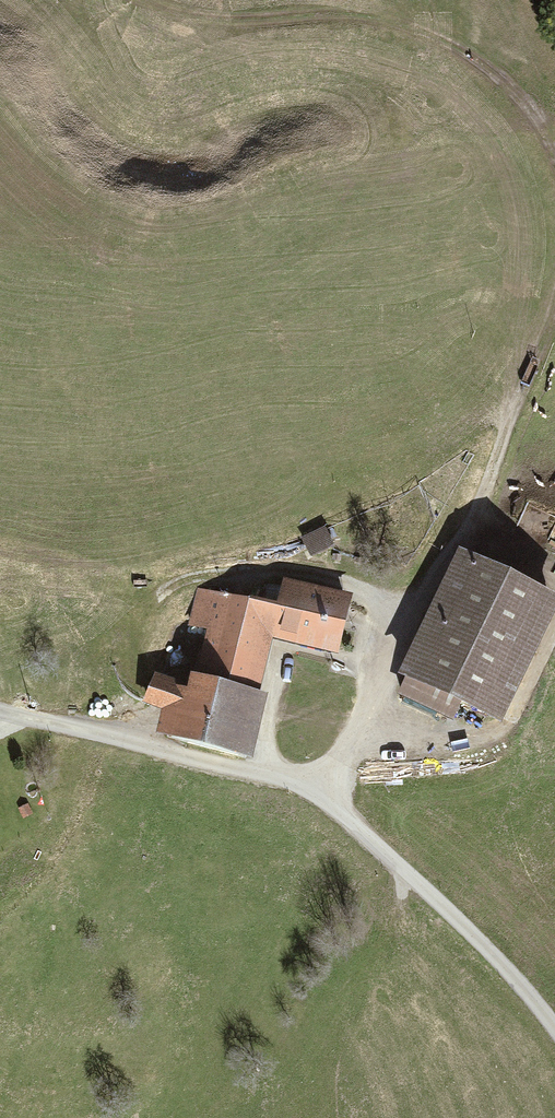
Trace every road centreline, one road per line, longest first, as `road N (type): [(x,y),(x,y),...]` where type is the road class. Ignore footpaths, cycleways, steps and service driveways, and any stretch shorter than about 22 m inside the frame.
road 1 (track): [(554,133),(501,73),(437,32),(368,17),(253,21),(137,0)]
road 2 (track): [(408,625),(311,570),(222,573),(175,584),(145,613),(128,659)]
road 3 (track): [(553,584),(494,545),(477,516),(503,435),(554,331)]

